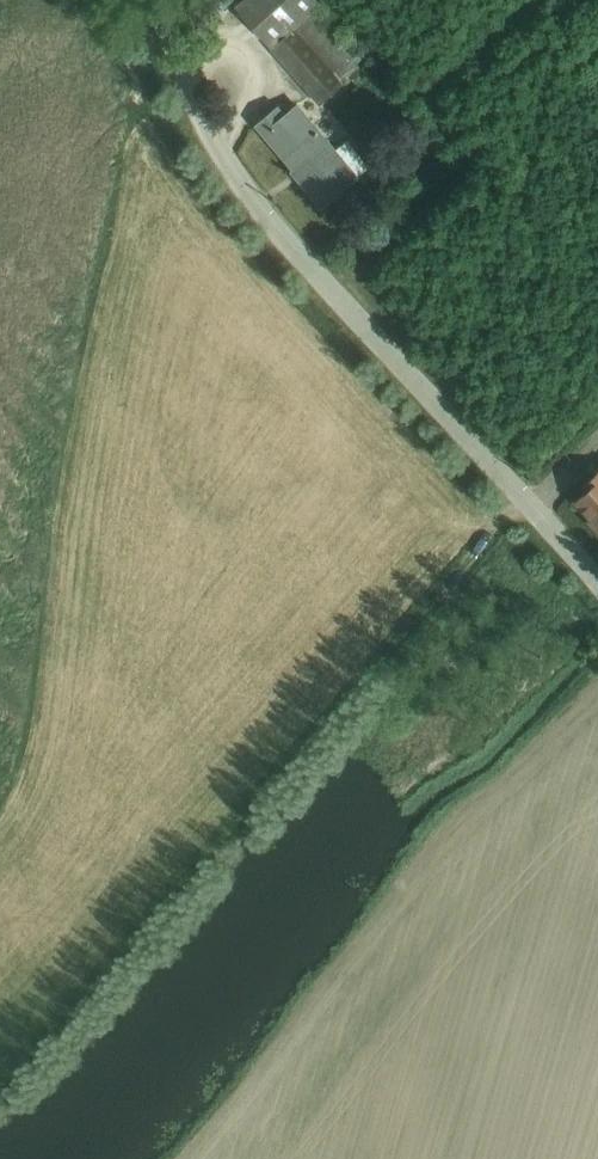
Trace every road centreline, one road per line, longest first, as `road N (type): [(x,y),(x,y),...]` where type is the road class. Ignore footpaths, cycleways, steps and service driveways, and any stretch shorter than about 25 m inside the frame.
road 1 (unclassified): [(155,9),(219,152),(253,201),(597,586)]

